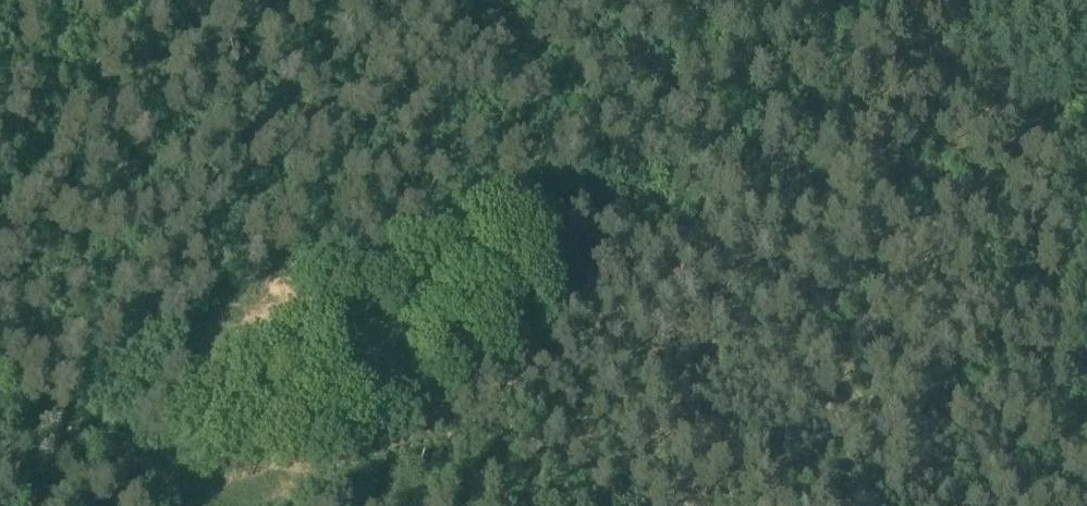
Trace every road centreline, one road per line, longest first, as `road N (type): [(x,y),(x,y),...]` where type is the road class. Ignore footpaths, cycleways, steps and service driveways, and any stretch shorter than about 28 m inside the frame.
road 1 (track): [(0,453),(116,478),(144,505)]

